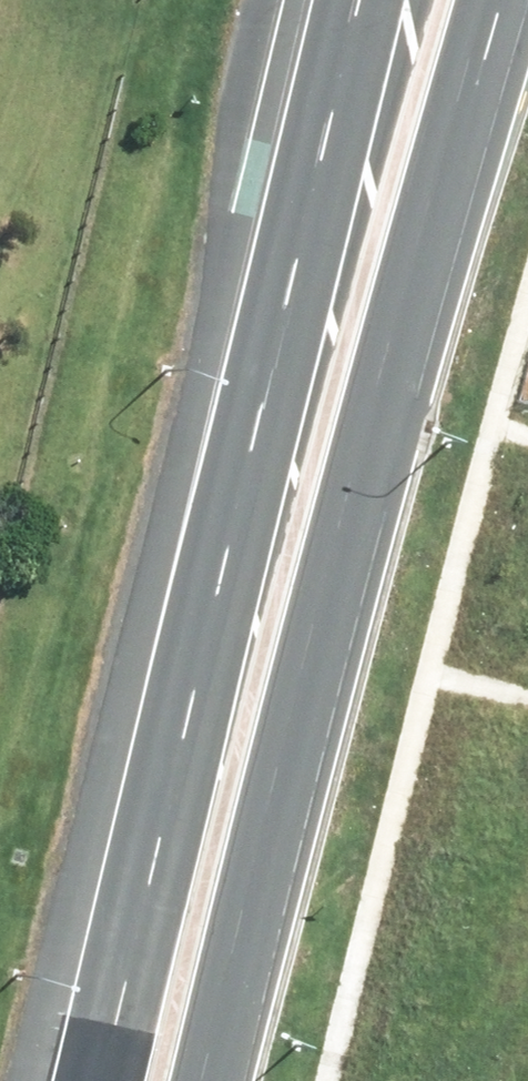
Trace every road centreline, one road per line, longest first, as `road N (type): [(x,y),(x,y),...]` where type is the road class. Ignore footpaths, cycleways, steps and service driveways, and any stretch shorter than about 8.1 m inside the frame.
road 1 (secondary): [(513,0),(395,406),(225,1080)]
road 2 (secondary): [(53,1080),(325,0)]

